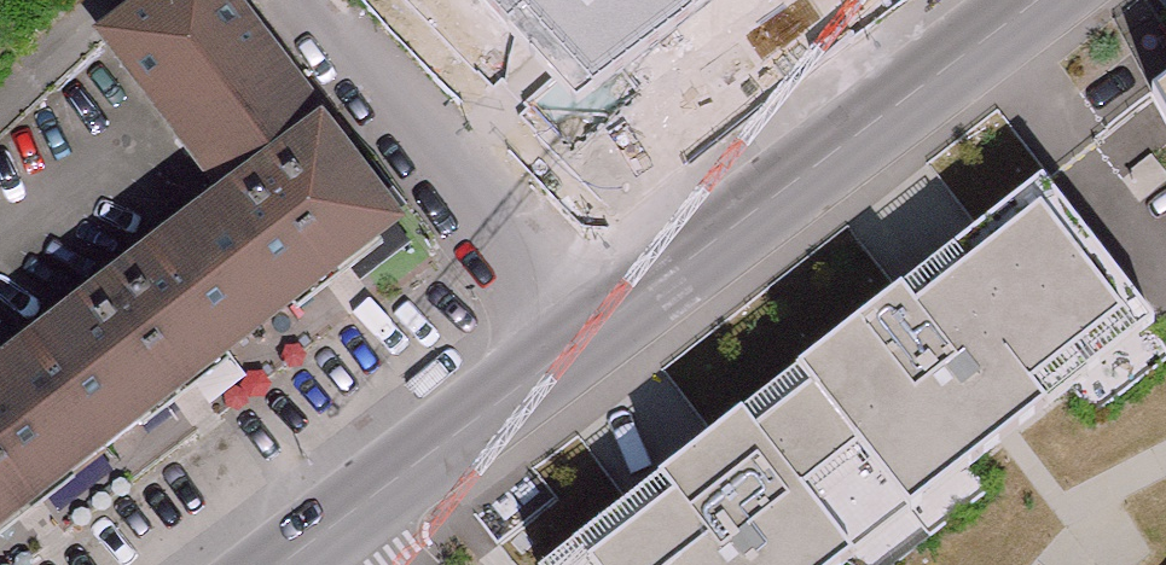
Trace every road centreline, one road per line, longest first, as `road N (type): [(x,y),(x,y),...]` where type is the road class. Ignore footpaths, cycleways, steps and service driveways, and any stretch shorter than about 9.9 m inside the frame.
road 1 (secondary): [(586,342),(1051,0)]
road 2 (residential): [(586,342),(311,0)]
road 3 (secondary): [(332,526),(586,342)]

